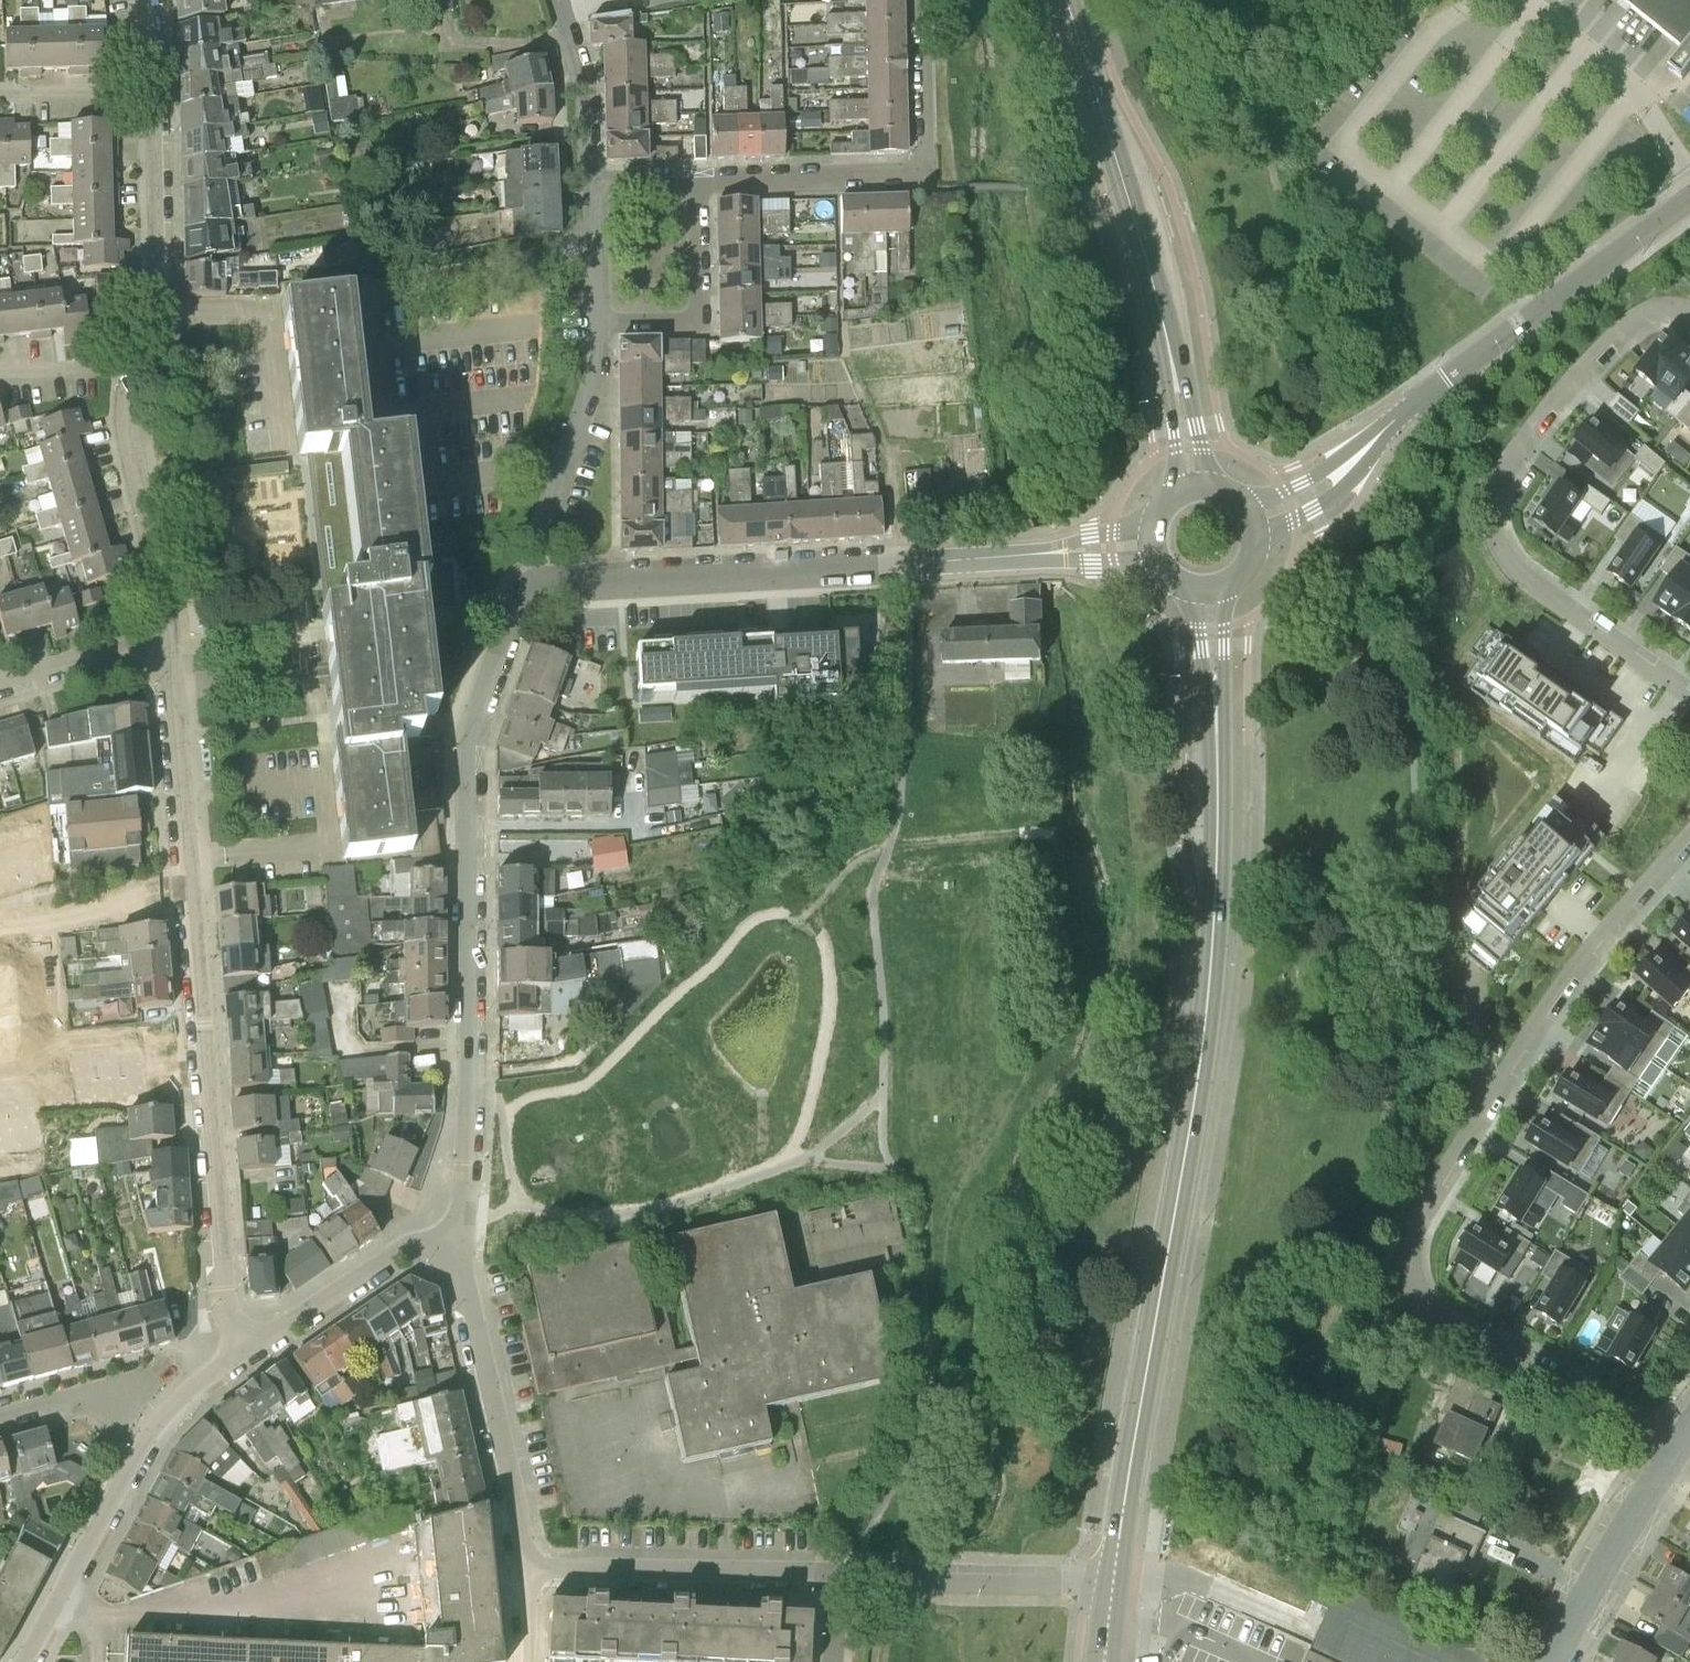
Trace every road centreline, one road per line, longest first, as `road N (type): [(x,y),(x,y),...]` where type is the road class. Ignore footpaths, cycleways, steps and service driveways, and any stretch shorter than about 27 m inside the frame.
road 1 (tertiary): [(1114,1576),(1202,1048),(1216,724)]
road 2 (residential): [(1681,1449),(1439,1317),(1420,1301),(1411,1250),(1433,1190),(1507,1071),(1587,955),(1689,832)]
road 3 (residential): [(247,1346),(225,1297),(174,647)]
road 4 (residential): [(447,1234),(463,1175),(469,1087),(479,740),(491,681),(530,590)]
road 5 (residential): [(1689,699),(1515,571),(1494,537),(1491,508),(1505,465),(1570,372),(1646,313),(1689,316)]
road 6 (residential): [(530,590),(1041,552)]
road 7 (residential): [(695,181),(928,174),(926,0)]
road 8 (residential): [(25,1661),(158,1421),(247,1346)]
road 9 (residential): [(1377,440),(1689,208)]
road 10 (tertiary): [(1171,356),(1069,0)]
road 11 (residential): [(529,1569),(447,1234)]
road 12 (residential): [(837,1571),(529,1569)]
road 13 (residential): [(131,373),(159,314),(151,92)]
road 14 (residential): [(174,647),(126,417),(131,373)]
road 15 (residential): [(530,590),(536,547),(592,375),(598,321)]
road 16 (residential): [(1114,1576),(837,1571)]
road 17 (residential): [(1550,1661),(1681,1449)]
road 18 (residential): [(598,321),(698,319),(695,181)]
road 19 (residential): [(363,291),(595,247)]
road 20 (residential): [(247,1346),(406,1248),(447,1234)]
road 21 (residential): [(595,183),(576,0)]
road 22 (residential): [(0,683),(105,654),(174,647)]
road 23 (residential): [(0,90),(151,92)]
road 24 (residential): [(1267,538),(1342,490),(1377,440)]
road 25 (residential): [(0,1423),(74,1403),(142,1410)]
road 26 (residential): [(1377,440),(1304,484),(1252,500)]
road 27 (residential): [(0,369),(19,376),(97,365),(131,373)]
road 28 (tertiary): [(1213,479),(1171,356)]
road 29 (tertiary): [(1171,356),(1177,485)]
road 30 (tertiary): [(1216,724),(1227,598)]
road 31 (tertiary): [(1193,601),(1216,724)]

